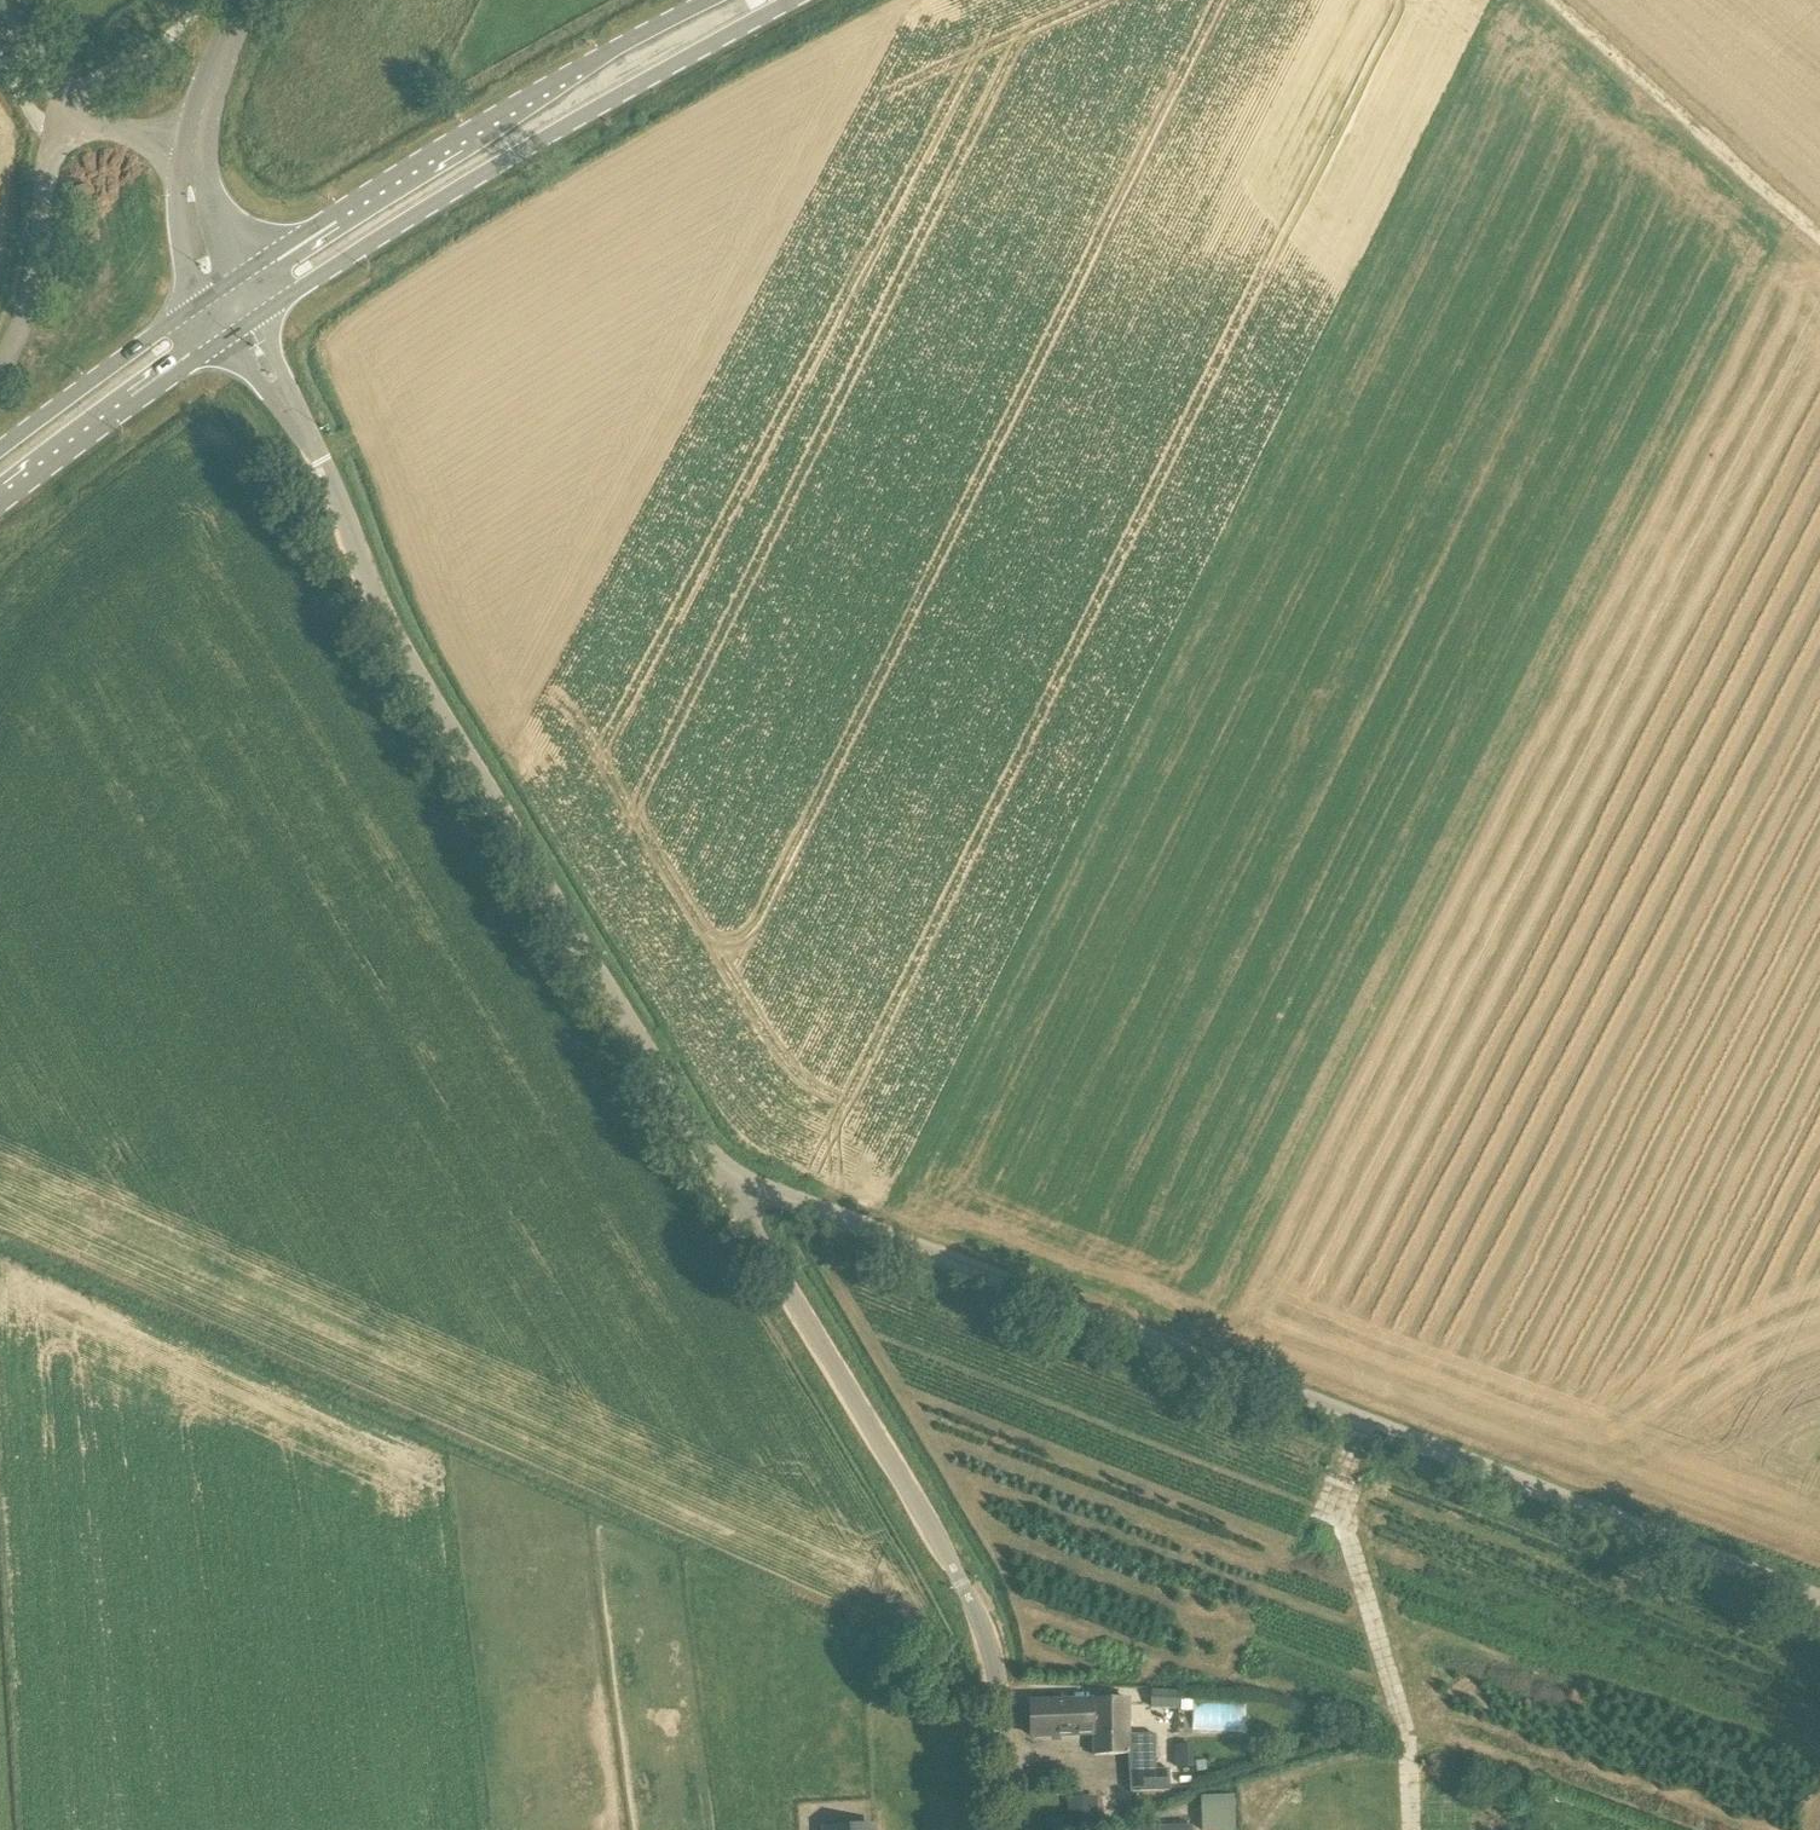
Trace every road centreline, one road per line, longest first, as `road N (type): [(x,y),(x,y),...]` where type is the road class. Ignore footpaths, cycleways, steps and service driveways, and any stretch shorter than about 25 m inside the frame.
road 1 (unclassified): [(1819,1599),(721,1180)]
road 2 (unclassified): [(721,1180),(399,645),(340,501),(285,399)]
road 3 (unclassified): [(1009,1829),(1000,1695),(980,1617),(721,1180)]
road 4 (primary): [(263,315),(496,167),(790,0)]
road 5 (primary): [(709,0),(522,101),(245,276)]
road 6 (track): [(1819,238),(1553,0)]
road 7 (primary): [(0,509),(226,340)]
road 8 (primary): [(203,306),(0,455)]
road 9 (unclassified): [(0,369),(31,299),(55,138)]
road 10 (tertiary): [(195,152),(248,0)]
road 11 (tertiary): [(195,152),(179,229),(203,306)]
road 12 (tertiary): [(245,276),(195,152)]
road 13 (unclassified): [(72,105),(104,126),(195,152)]
road 14 (unclassified): [(1,0),(72,105)]

